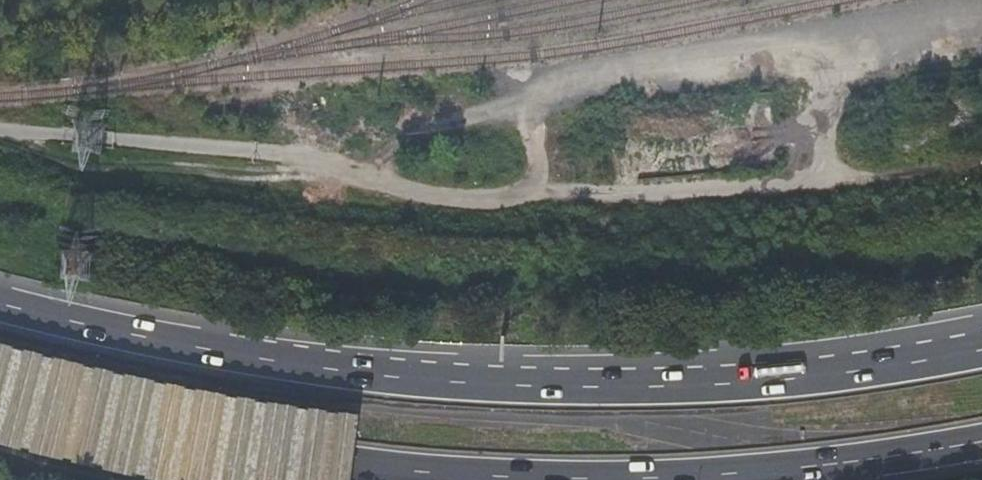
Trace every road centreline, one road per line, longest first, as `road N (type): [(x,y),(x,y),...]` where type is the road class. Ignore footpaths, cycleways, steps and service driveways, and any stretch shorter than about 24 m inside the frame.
road 1 (motorway): [(981,346),(850,369),(682,384),(523,384),(329,369),(0,304)]
road 2 (motorway): [(0,409),(319,463),(500,477),(728,474),(981,440)]

